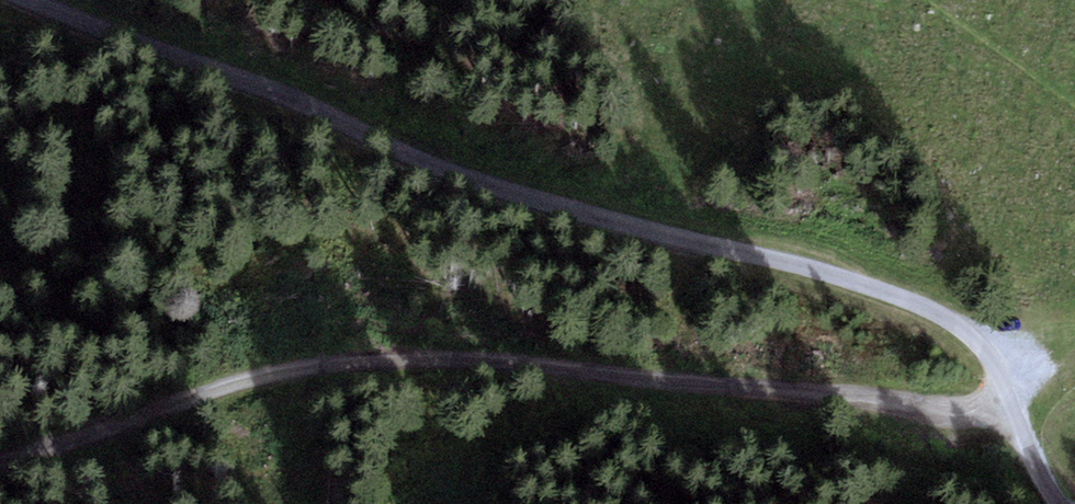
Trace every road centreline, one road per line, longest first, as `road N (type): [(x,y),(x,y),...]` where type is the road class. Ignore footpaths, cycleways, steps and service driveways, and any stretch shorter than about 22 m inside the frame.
road 1 (unclassified): [(27,0),(287,94),(408,158),(951,322),(1000,368),(1049,503)]
road 2 (track): [(1010,394),(968,415),(434,354),(322,364),(0,454)]

